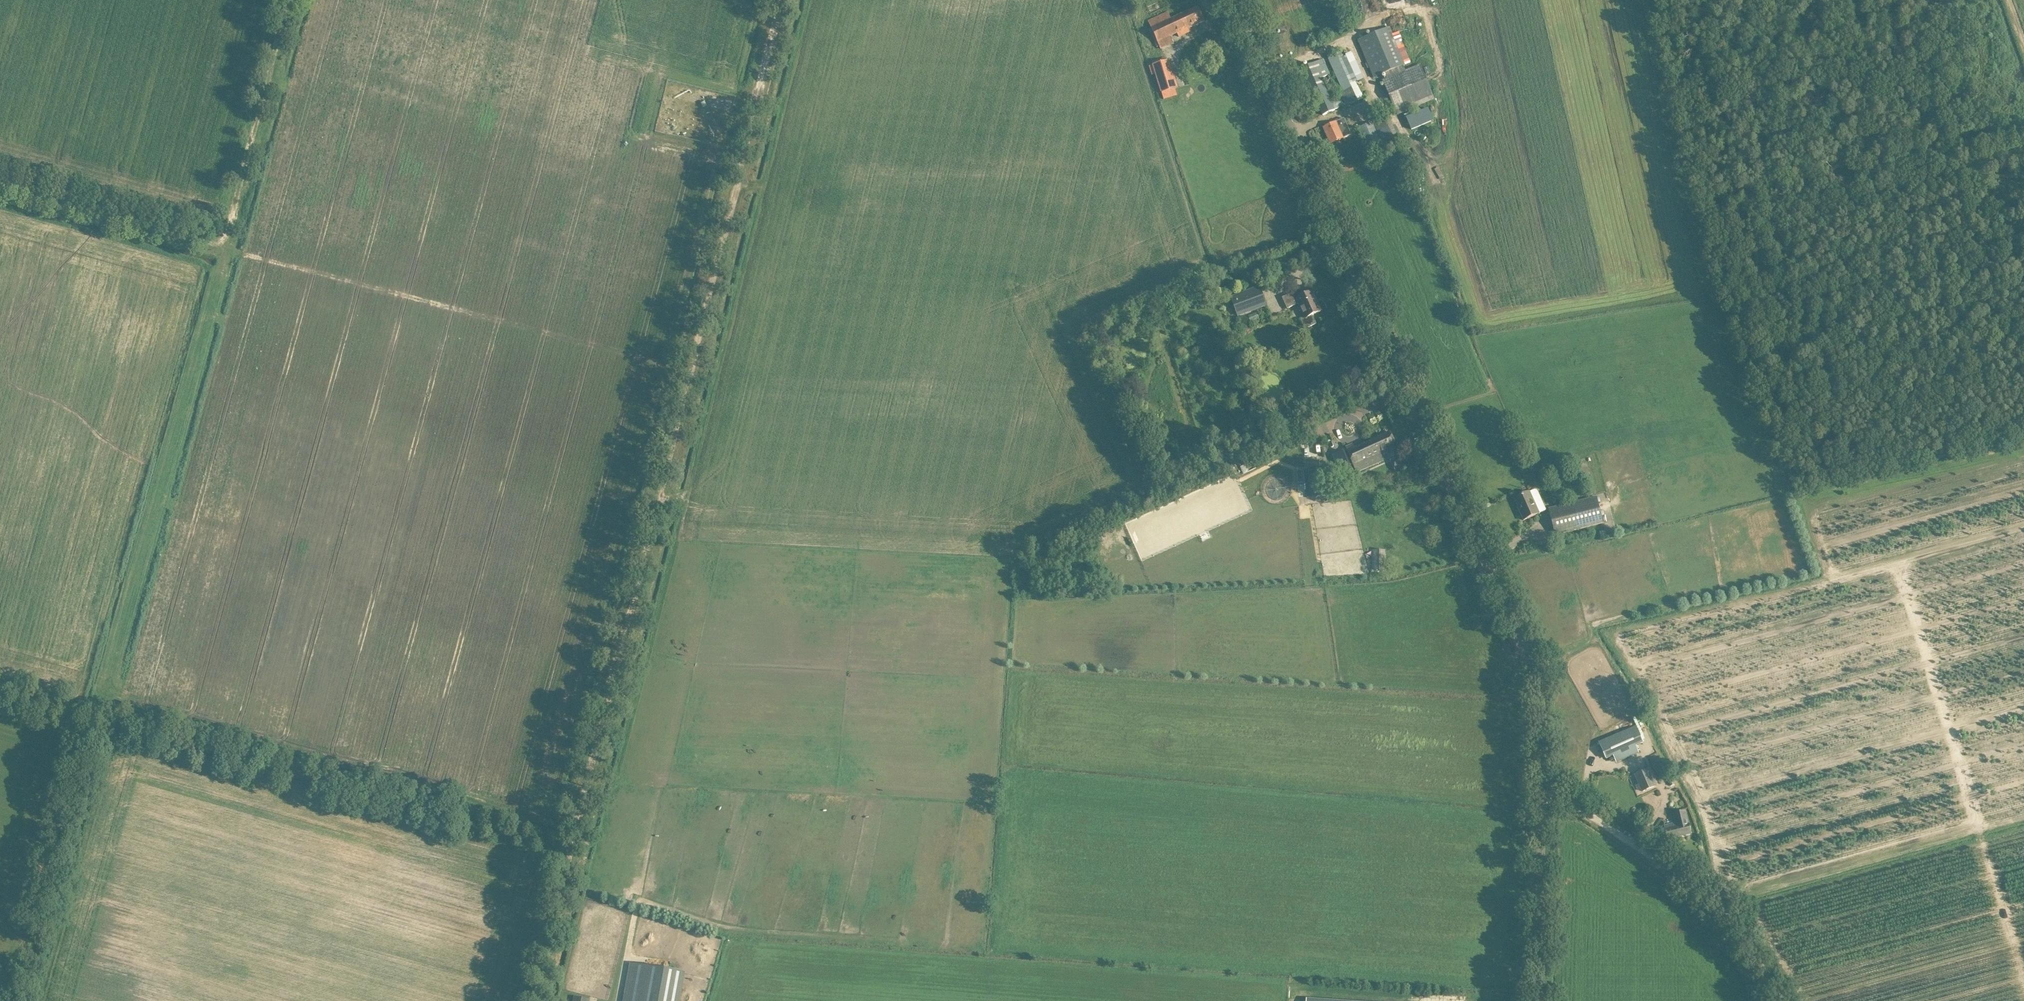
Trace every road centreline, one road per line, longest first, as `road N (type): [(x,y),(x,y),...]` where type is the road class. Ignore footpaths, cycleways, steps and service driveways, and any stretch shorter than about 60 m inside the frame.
road 1 (tertiary): [(1544,1000),(1546,691),(1235,0)]
road 2 (track): [(533,1000),(782,0)]
road 3 (track): [(227,242),(95,717)]
road 4 (track): [(0,691),(458,819)]
road 5 (track): [(1548,789),(1703,890),(1780,1000)]
road 6 (track): [(227,242),(291,0)]

